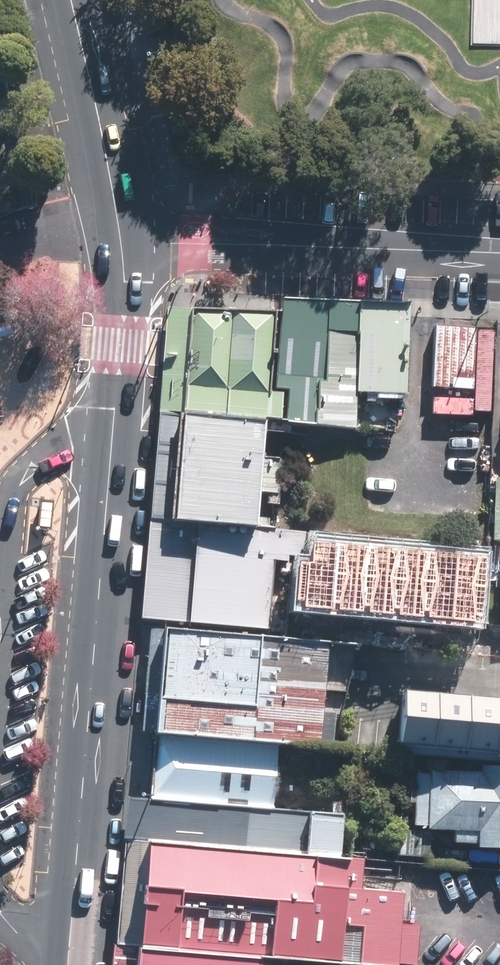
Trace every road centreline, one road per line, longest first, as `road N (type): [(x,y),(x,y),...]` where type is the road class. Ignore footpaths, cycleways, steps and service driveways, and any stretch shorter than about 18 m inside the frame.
road 1 (secondary): [(67,964),(120,345),(121,238)]
road 2 (residential): [(499,251),(121,238)]
road 3 (secondary): [(121,238),(71,0)]

